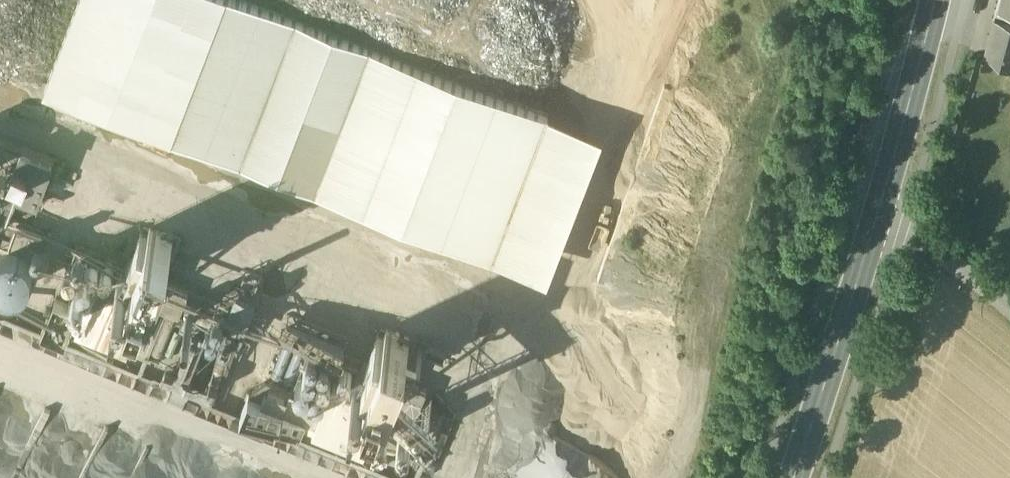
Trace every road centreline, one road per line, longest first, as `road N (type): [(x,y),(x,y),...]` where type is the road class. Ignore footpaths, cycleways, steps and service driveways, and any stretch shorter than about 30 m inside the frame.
road 1 (primary): [(795,477),(877,216)]
road 2 (primary): [(877,216),(935,0)]
road 3 (unclassified): [(877,216),(905,227),(1009,308)]

